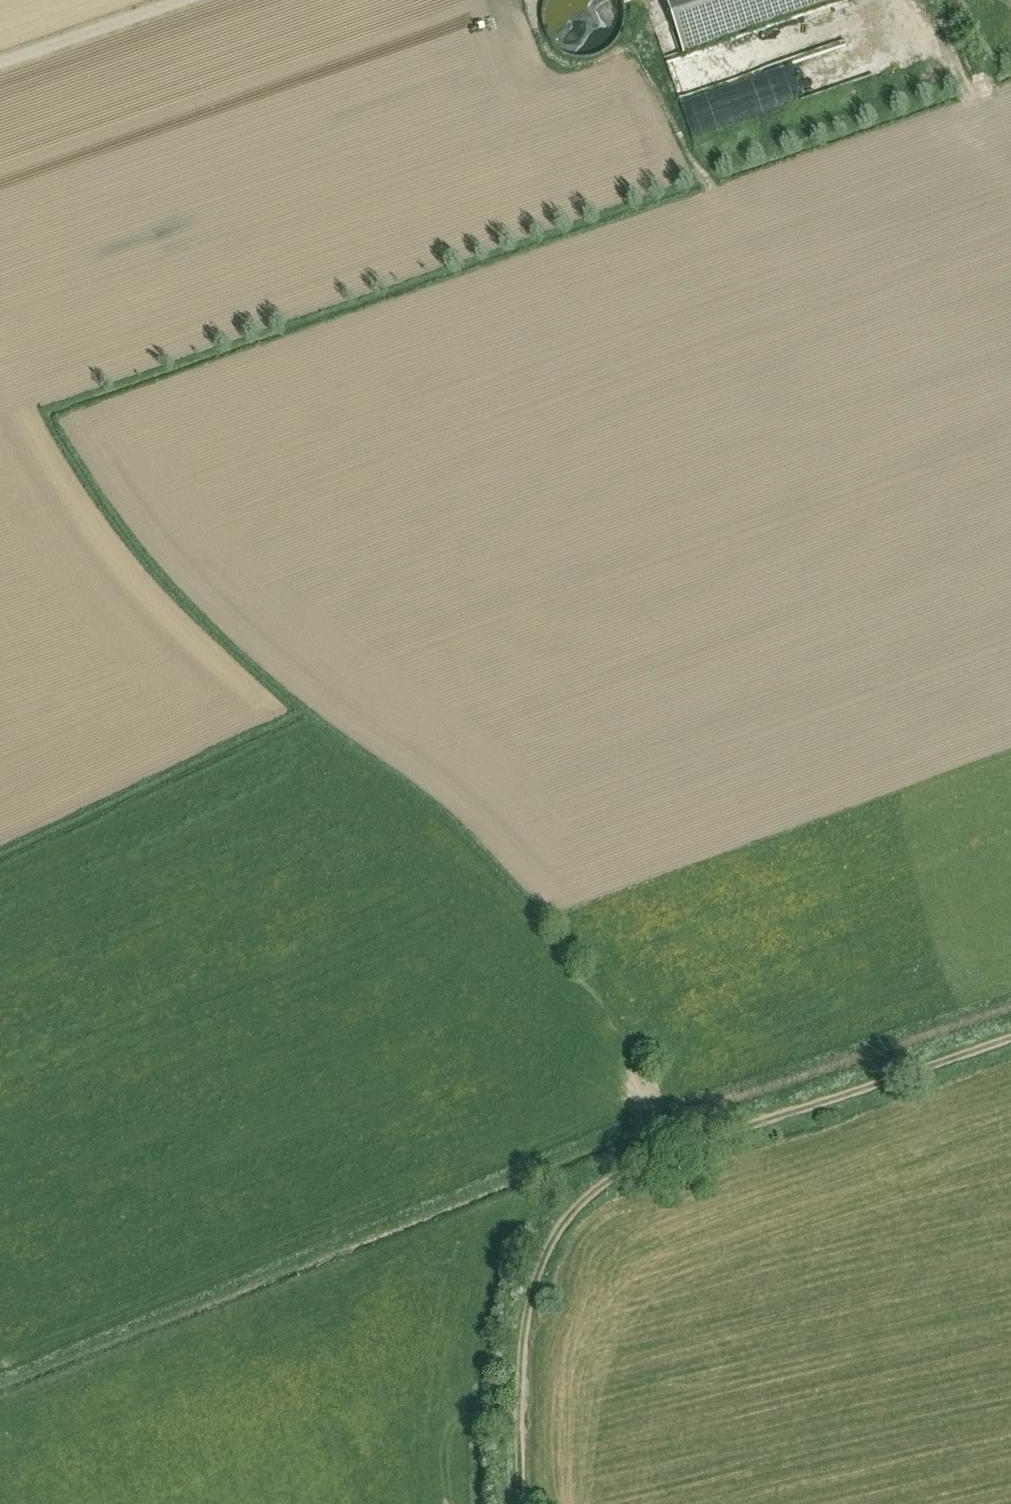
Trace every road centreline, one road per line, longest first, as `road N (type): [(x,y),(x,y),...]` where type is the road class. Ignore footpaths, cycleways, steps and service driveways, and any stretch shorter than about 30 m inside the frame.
road 1 (track): [(520,1503),(521,1363),(536,1279),(558,1225),(596,1180),(668,1147),(1010,1038)]
road 2 (track): [(0,64),(185,0)]

